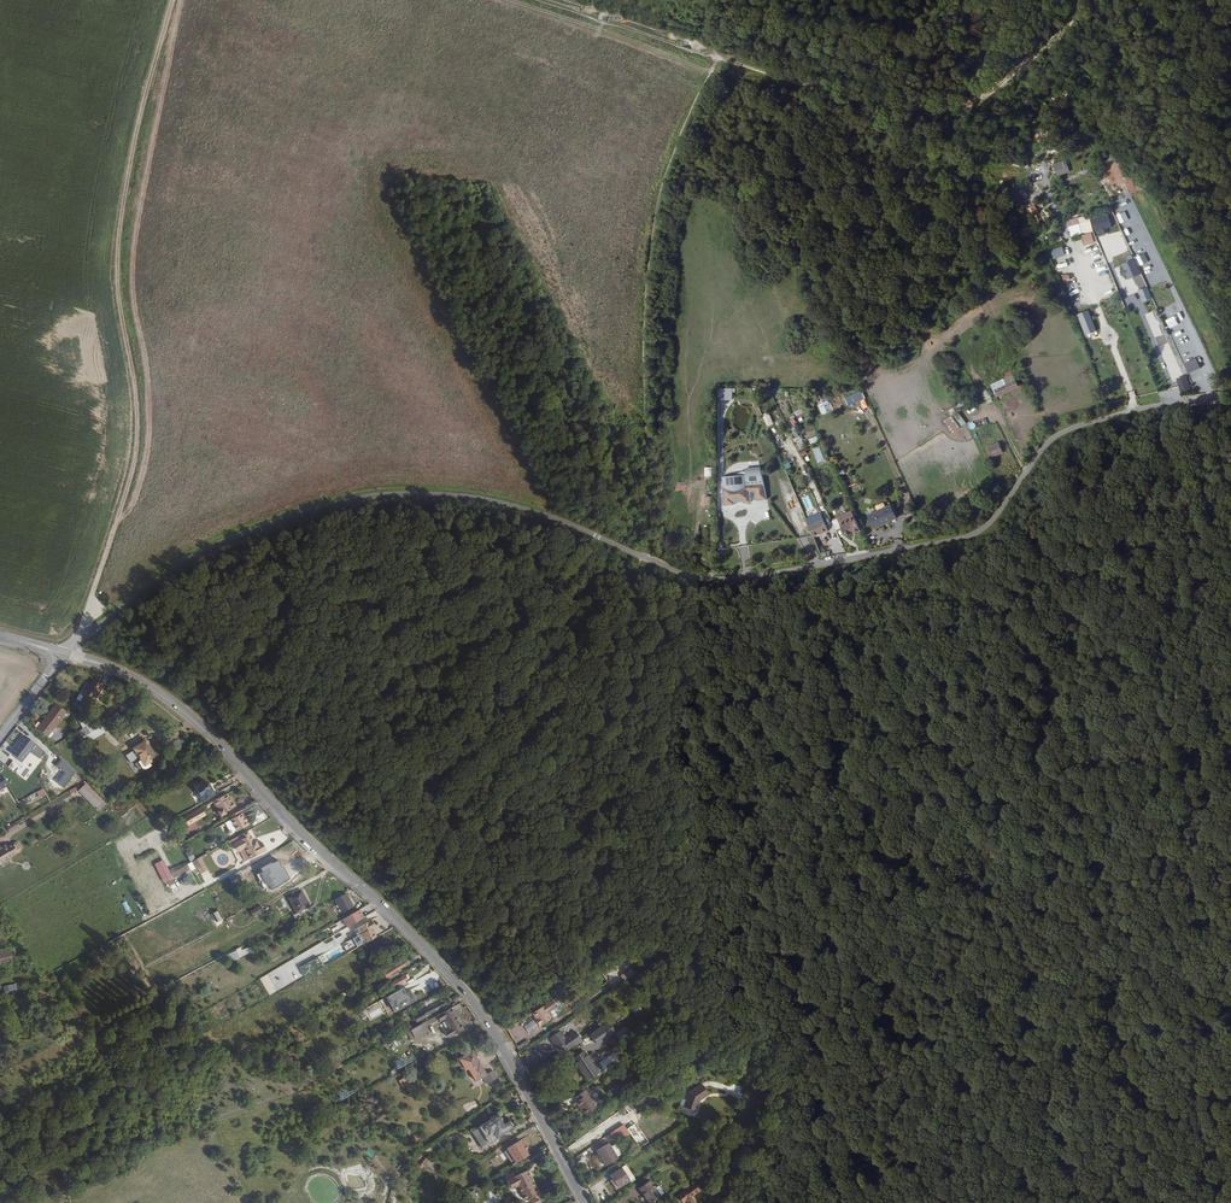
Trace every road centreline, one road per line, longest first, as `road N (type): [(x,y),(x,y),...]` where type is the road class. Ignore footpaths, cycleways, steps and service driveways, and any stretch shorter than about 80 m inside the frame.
road 1 (unclassified): [(65,649),(219,542),(327,502),(472,495),(545,511),(650,559),(730,578),(986,534),(1056,436),(1139,408),(1230,396)]
road 2 (track): [(718,58),(663,178),(644,329),(650,559),(677,693),(668,824),(675,843),(729,891),(742,943),(754,1090),(715,1202)]
road 3 (tertiary): [(118,669),(150,684),(218,740),(306,837),(367,886),(456,978),(495,1032),(586,1202)]
road 4 (track): [(171,0),(127,170),(125,297),(138,455),(74,639)]

